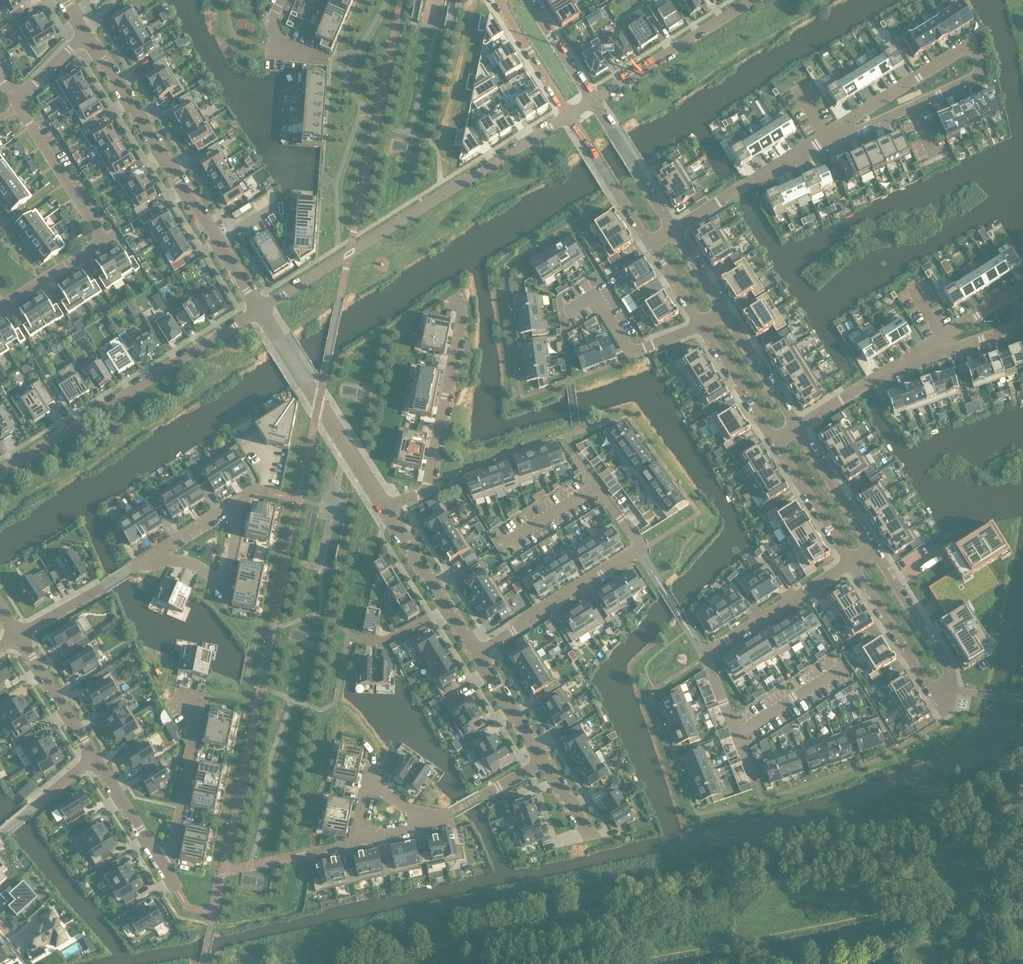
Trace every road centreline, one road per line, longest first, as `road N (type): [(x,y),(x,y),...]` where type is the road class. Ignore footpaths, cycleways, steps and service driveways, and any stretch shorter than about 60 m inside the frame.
road 1 (residential): [(260,309),(569,115)]
road 2 (residential): [(260,309),(85,34)]
road 3 (residential): [(851,561),(926,679),(944,684),(945,667),(873,548)]
road 4 (residential): [(476,653),(640,551),(575,457)]
road 5 (residential): [(0,472),(260,309)]
road 6 (residential): [(16,103),(95,242),(0,308)]
road 7 (residential): [(736,735),(704,652),(851,561)]
road 8 (residential): [(452,302),(459,315),(426,492),(384,510)]
road 9 (residential): [(591,102),(753,0)]
road 10 (residential): [(162,864),(171,853),(201,702),(180,698)]
road 11 (residential): [(839,134),(980,75),(973,43)]
road 12 (residential): [(242,501),(221,587),(196,565),(151,557)]
road 13 (residential): [(973,43),(839,134)]
road 14 (residential): [(674,231),(591,102)]
road 15 (residential): [(569,115),(651,244)]
road 16 (residential): [(308,385),(384,510)]
road 17 (residential): [(873,548),(797,427)]
road 18 (residential): [(775,441),(851,561)]
road 19 (residential): [(19,637),(95,756)]
road 20 (residential): [(797,427),(723,309)]
road 21 (residential): [(839,134),(719,202)]
road 22 (residential): [(702,324),(775,441)]
road 23 (residential): [(498,0),(569,115)]
road 24 (residential): [(543,760),(427,823)]
road 25 (residential): [(95,756),(162,864)]
road 26 (residential): [(476,653),(543,760)]
road 27 (residential): [(95,756),(0,836)]
road 28 (residential): [(933,348),(1016,326),(1014,290)]
road 29 (residential): [(591,102),(527,0)]

